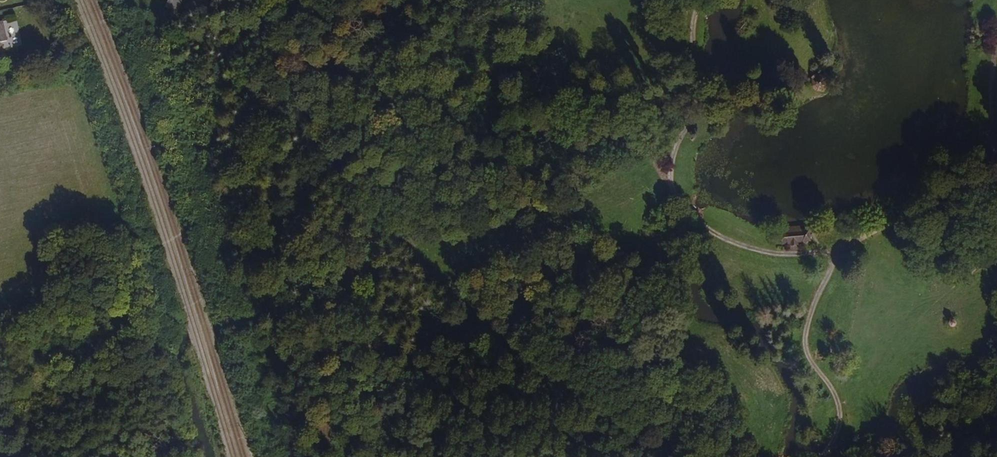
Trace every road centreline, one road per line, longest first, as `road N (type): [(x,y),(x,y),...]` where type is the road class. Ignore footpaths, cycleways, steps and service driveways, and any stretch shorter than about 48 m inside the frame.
road 1 (track): [(996,46),(991,150),(979,180),(813,253),(756,249),(694,220)]
road 2 (track): [(835,250),(804,337),(838,405),(823,456)]
road 3 (track): [(680,210),(670,177),(699,94),(692,39),(698,0)]

